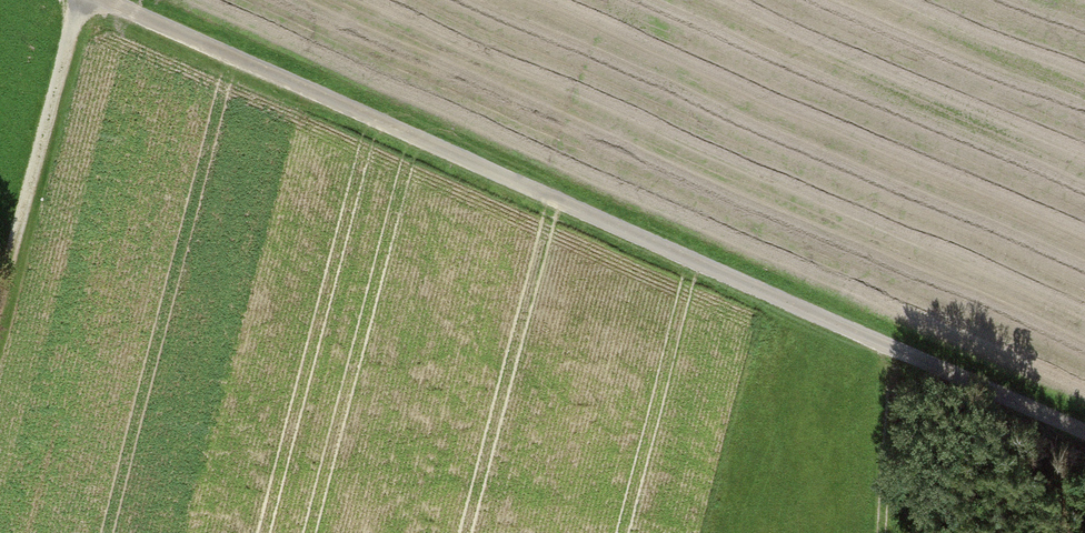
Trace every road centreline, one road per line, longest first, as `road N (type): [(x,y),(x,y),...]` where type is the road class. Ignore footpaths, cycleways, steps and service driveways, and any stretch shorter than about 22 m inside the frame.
road 1 (track): [(104,0),(1084,435)]
road 2 (track): [(0,283),(82,0)]
road 3 (track): [(882,532),(894,349)]

